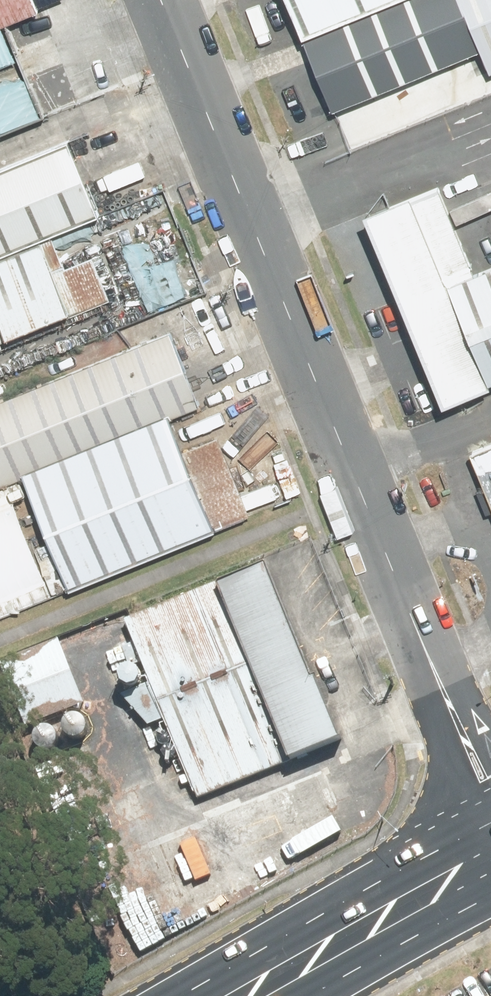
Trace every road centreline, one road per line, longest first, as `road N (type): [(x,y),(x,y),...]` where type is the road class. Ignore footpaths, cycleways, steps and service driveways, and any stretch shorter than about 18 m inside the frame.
road 1 (unclassified): [(490,807),(160,0)]
road 2 (primary): [(175,995),(490,811)]
road 3 (primary): [(490,883),(292,995)]

